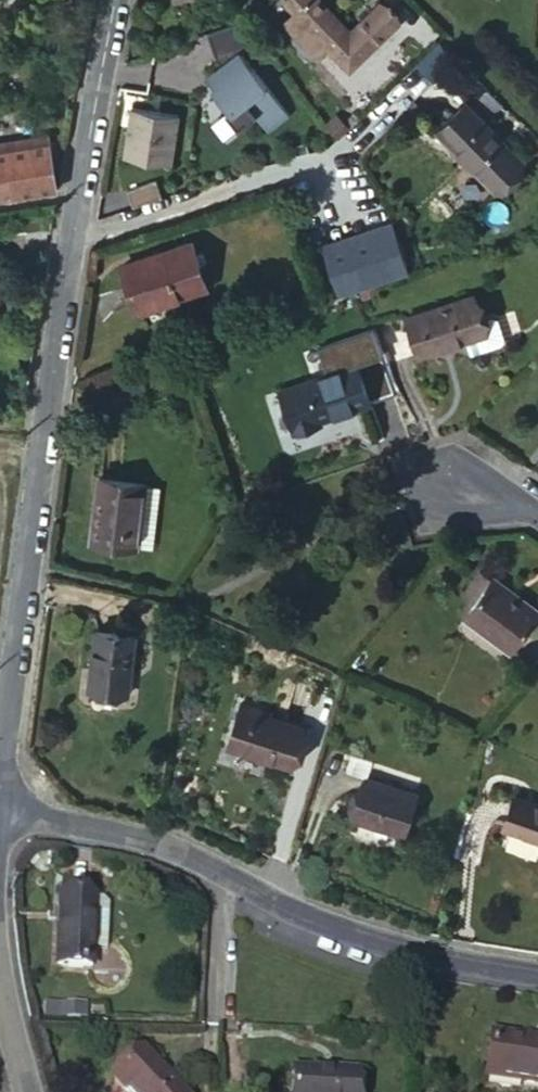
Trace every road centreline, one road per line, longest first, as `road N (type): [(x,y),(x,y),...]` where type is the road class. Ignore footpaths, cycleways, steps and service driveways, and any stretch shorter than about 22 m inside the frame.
road 1 (residential): [(0,799),(87,159),(117,0)]
road 2 (residential): [(0,809),(154,842),(290,909),(417,951),(537,971)]

